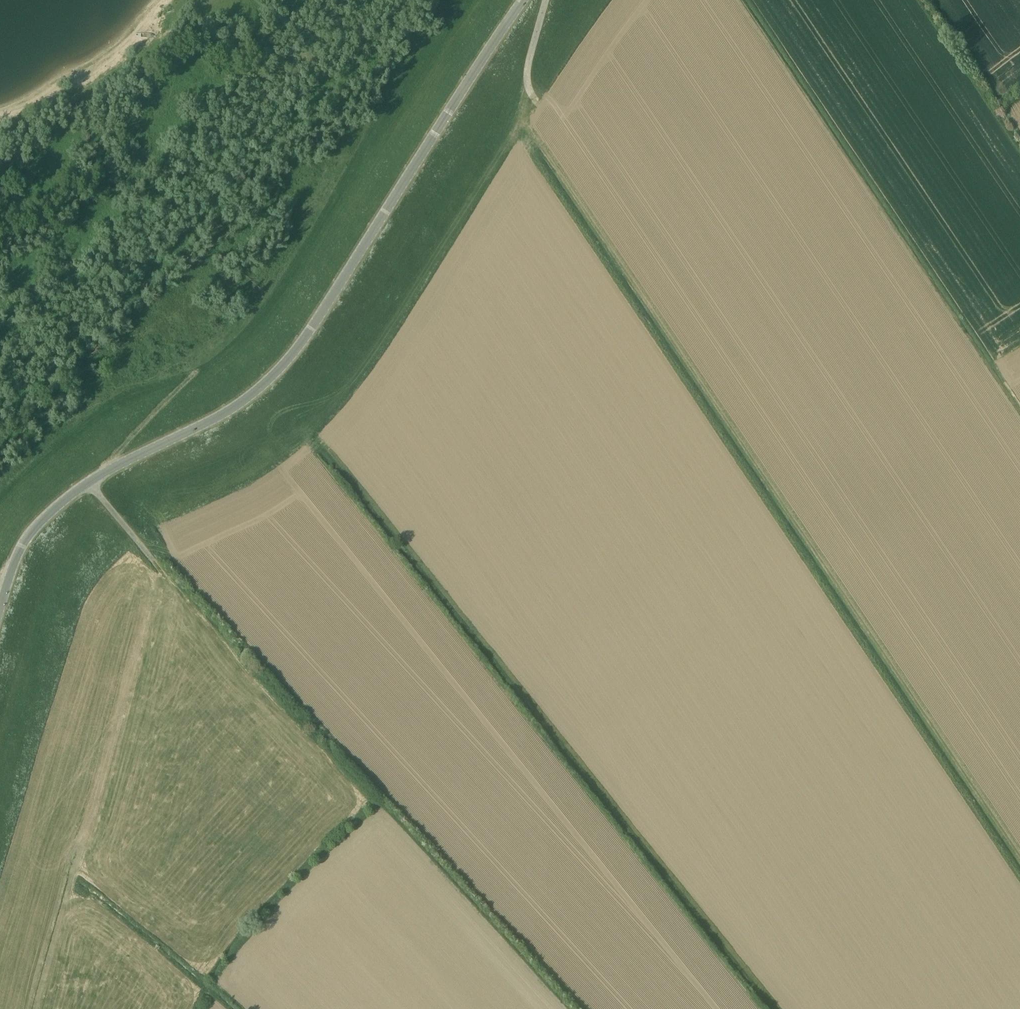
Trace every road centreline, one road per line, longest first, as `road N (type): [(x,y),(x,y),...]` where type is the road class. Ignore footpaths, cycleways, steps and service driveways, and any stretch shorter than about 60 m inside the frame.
road 1 (tertiary): [(0,611),(17,556),(45,516),(98,476),(229,410),(283,367),(524,0)]

